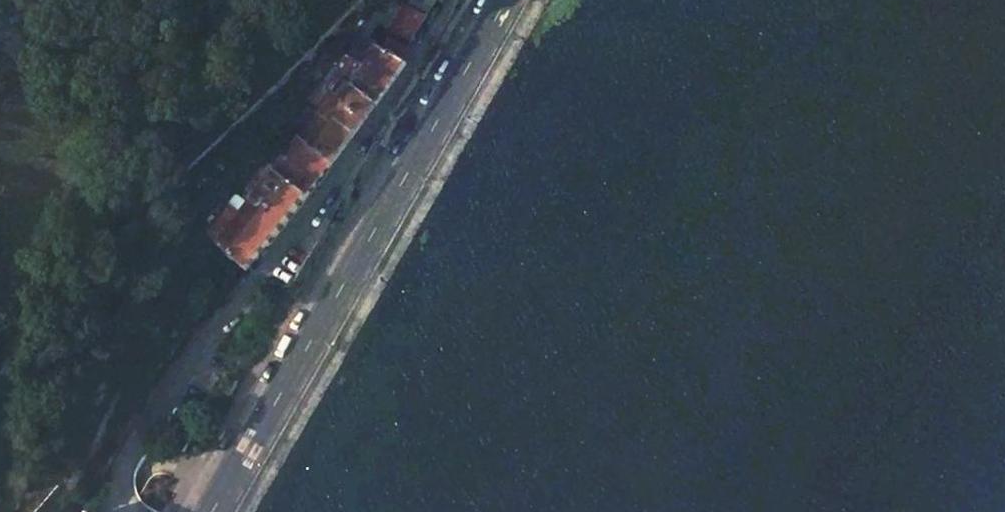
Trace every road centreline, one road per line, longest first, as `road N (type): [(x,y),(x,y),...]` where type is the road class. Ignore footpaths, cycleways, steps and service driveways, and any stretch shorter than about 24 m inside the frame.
road 1 (tertiary): [(501,0),(210,511)]

